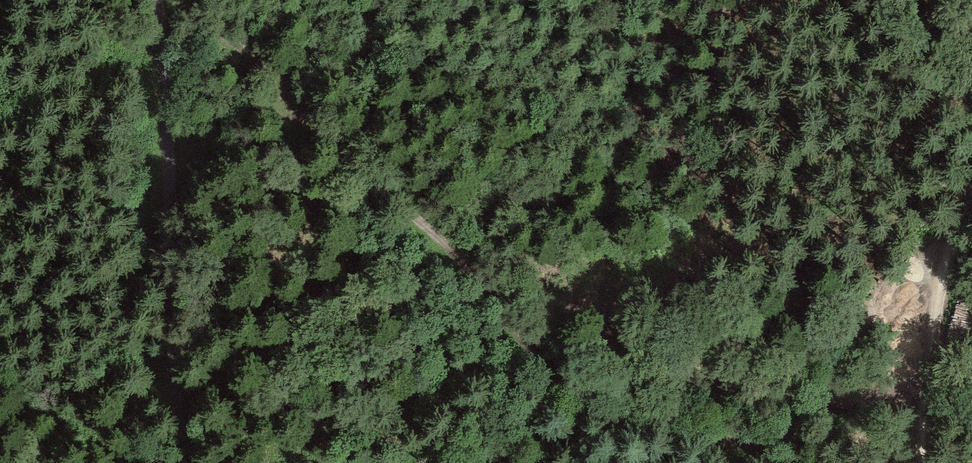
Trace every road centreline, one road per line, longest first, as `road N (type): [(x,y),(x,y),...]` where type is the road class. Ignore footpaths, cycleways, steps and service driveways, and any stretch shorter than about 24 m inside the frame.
road 1 (track): [(173,0),(240,45),(325,142),(426,220),(483,280),(557,379),(613,413),(708,442),(740,443),(848,399),(938,393)]
road 2 (track): [(158,0),(189,462)]
road 3 (track): [(927,462),(971,187)]

